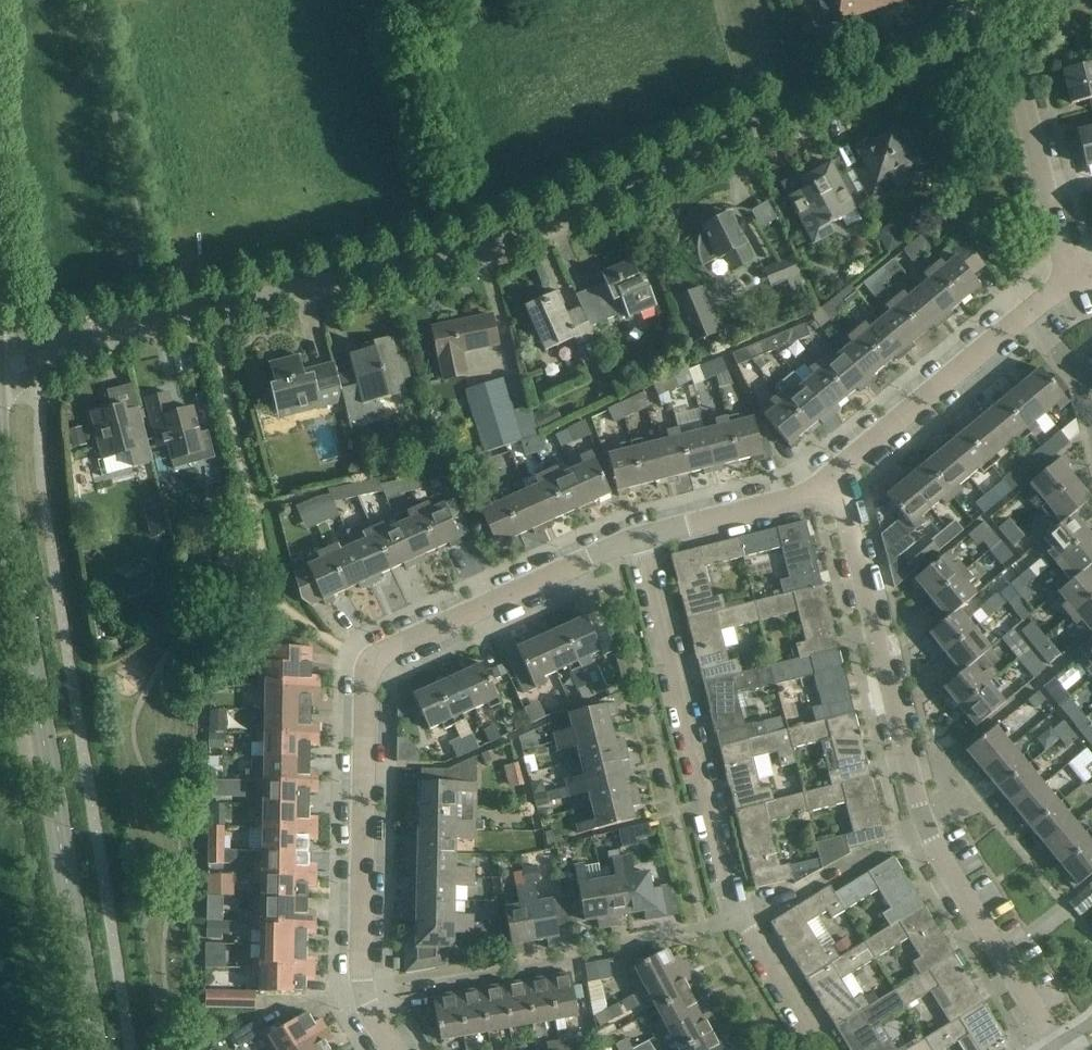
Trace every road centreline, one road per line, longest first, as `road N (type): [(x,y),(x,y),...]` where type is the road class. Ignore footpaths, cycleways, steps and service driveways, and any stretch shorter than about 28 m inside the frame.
road 1 (unclassified): [(0,378),(275,294),(440,265),(587,217),(826,95),(989,0)]
road 2 (residential): [(364,991),(372,664),(643,535)]
road 3 (residential): [(1054,1049),(926,825),(833,473)]
road 4 (tertiary): [(93,1049),(0,435)]
road 5 (residential): [(741,919),(643,535)]
road 6 (residential): [(364,991),(741,919)]
road 7 (residential): [(1070,284),(997,0)]
road 8 (residential): [(833,473),(1027,314)]
road 9 (residential): [(643,535),(811,493),(833,473)]
road 10 (residential): [(824,1049),(741,919)]

